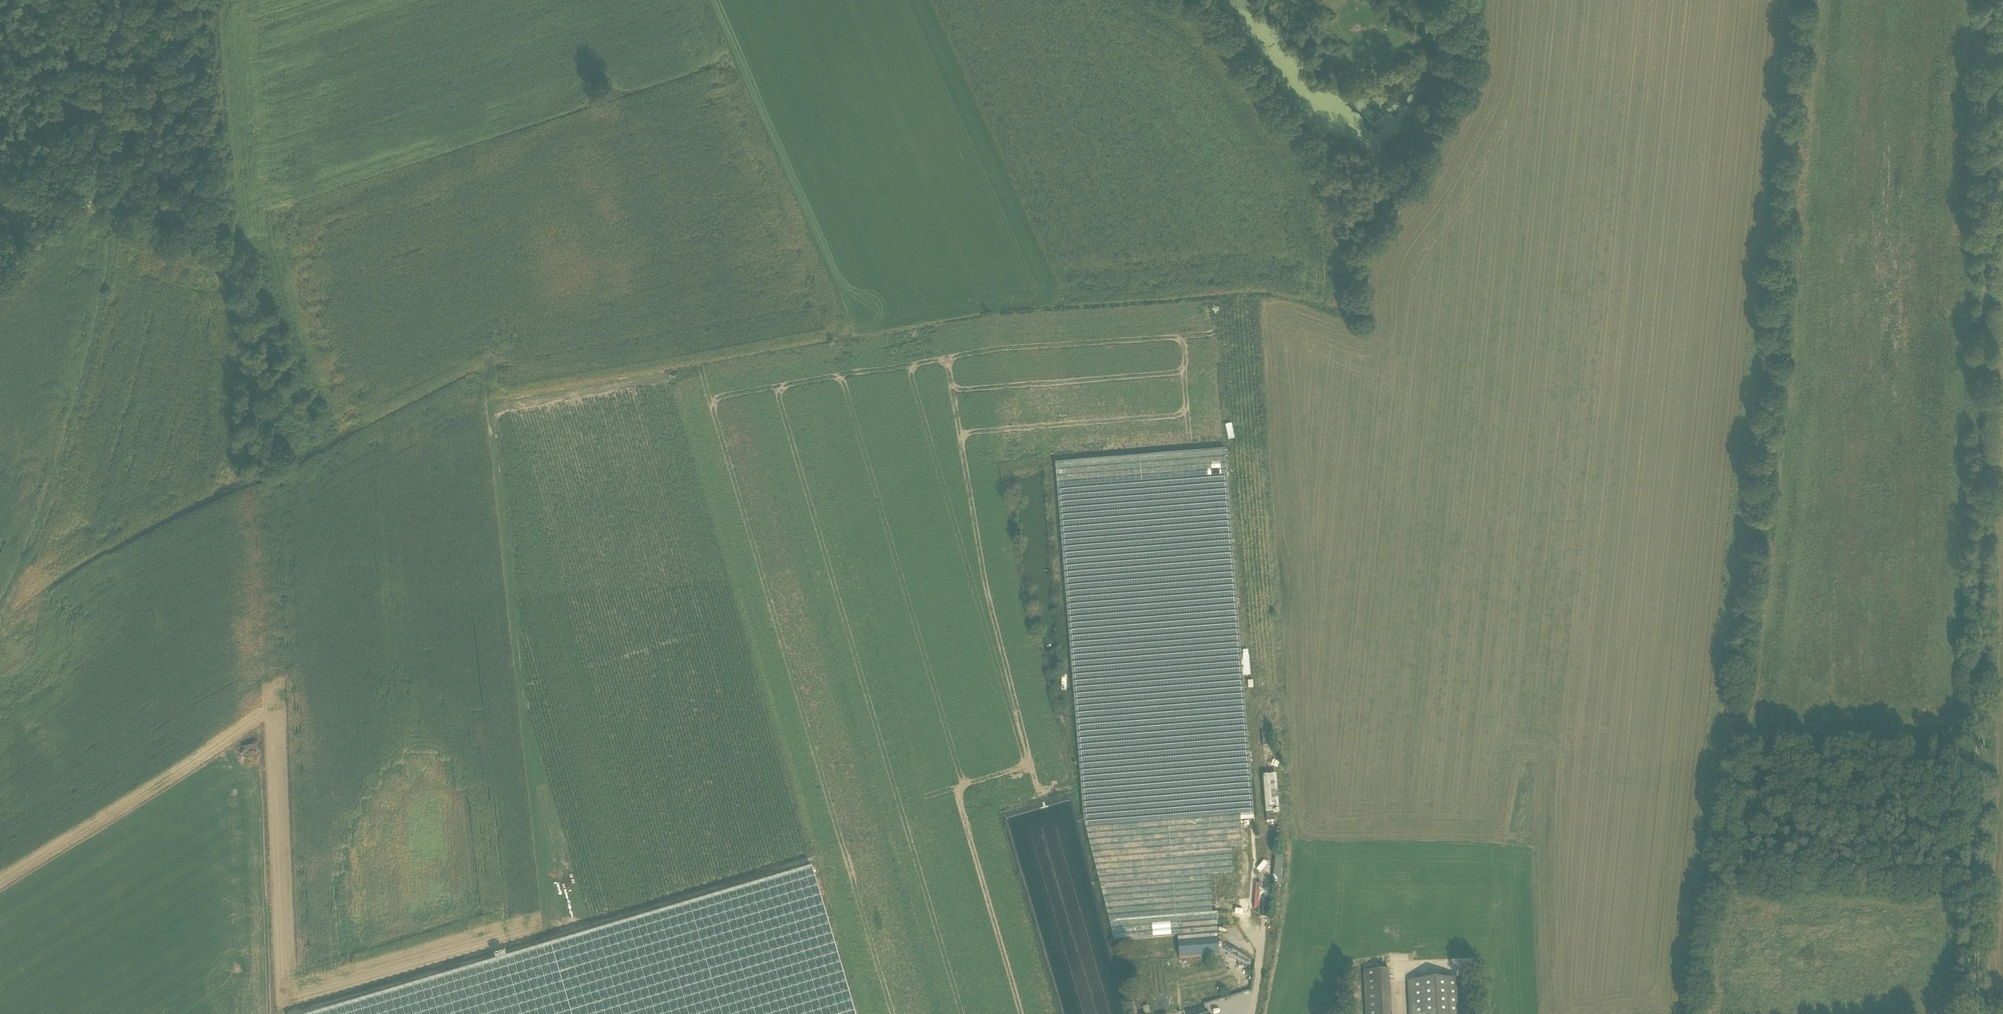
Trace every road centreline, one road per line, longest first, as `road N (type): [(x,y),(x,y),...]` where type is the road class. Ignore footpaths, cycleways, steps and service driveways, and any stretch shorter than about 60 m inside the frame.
road 1 (track): [(1991,0),(1976,1013)]
road 2 (track): [(86,206),(195,249),(269,244)]
road 3 (track): [(96,178),(114,0)]
road 4 (track): [(1454,0),(1430,33),(1359,72)]

